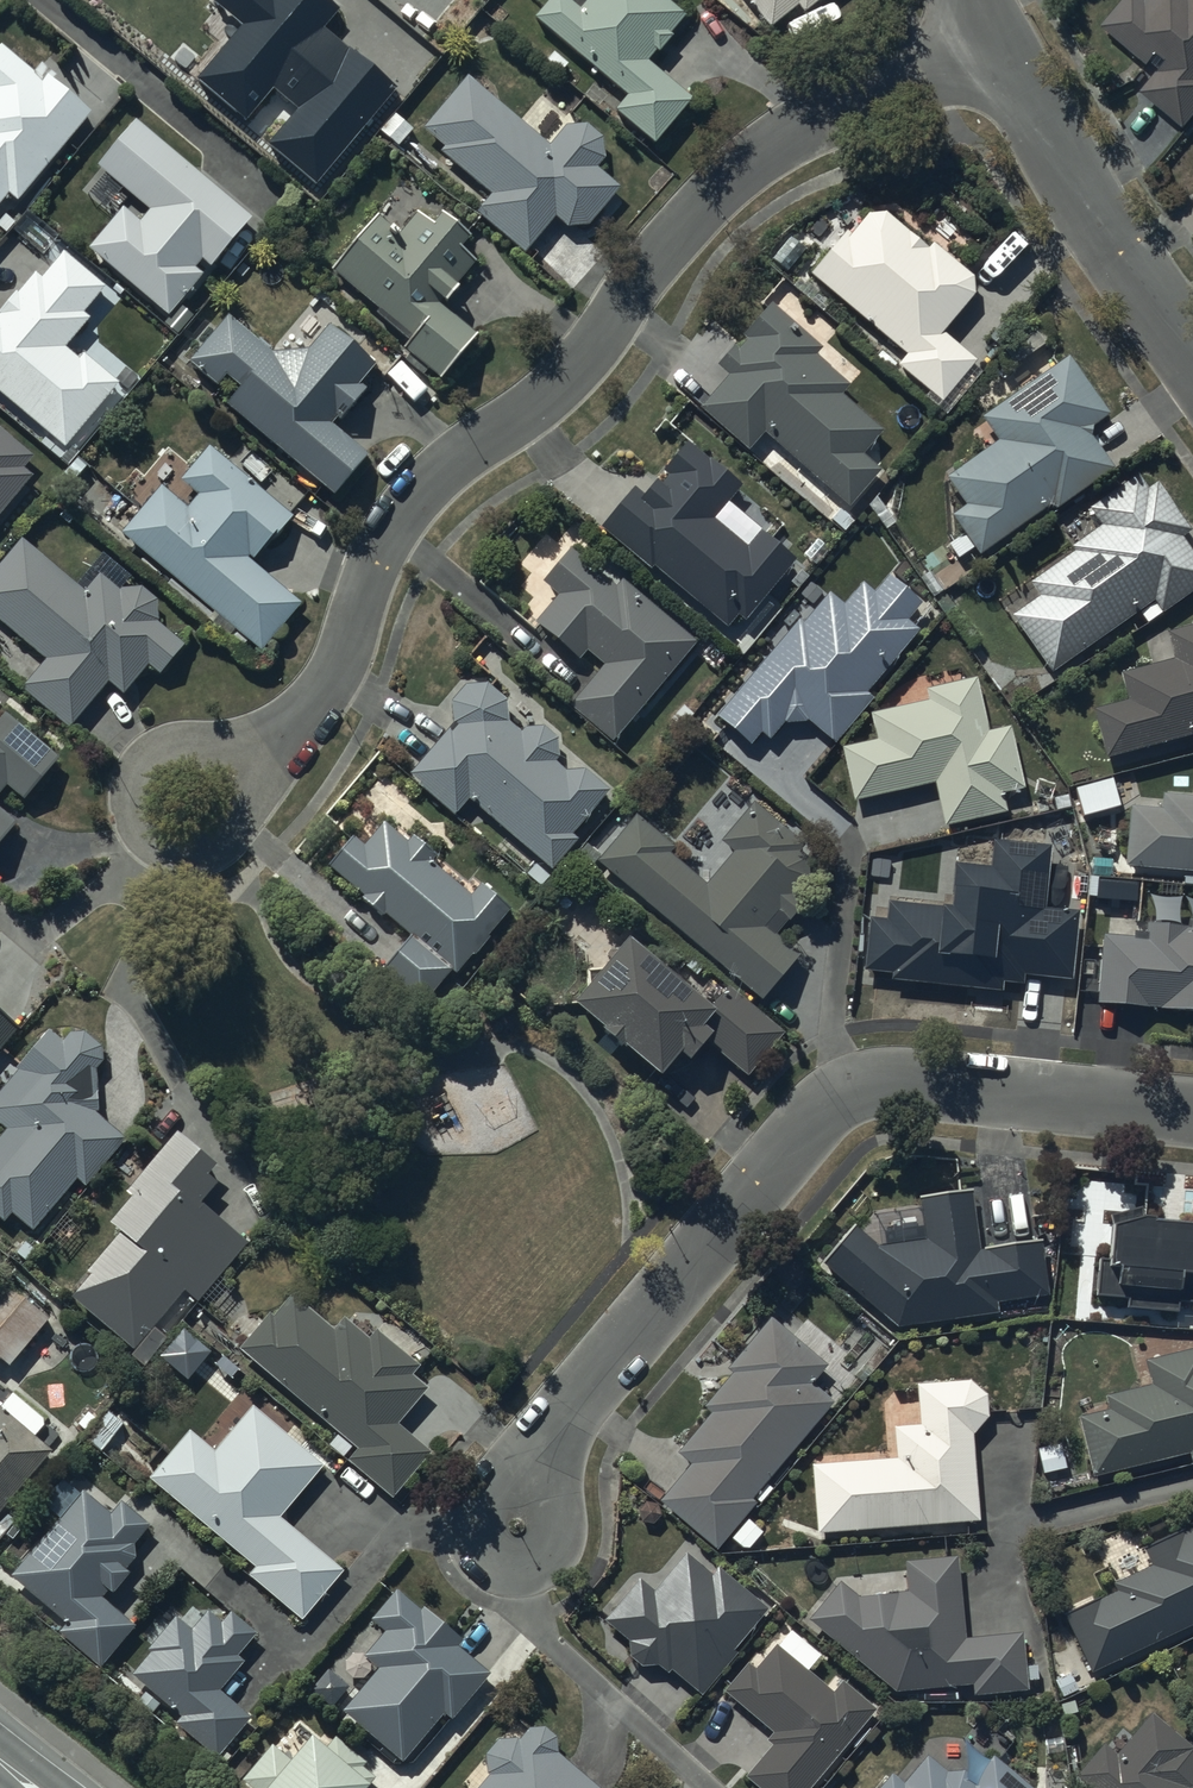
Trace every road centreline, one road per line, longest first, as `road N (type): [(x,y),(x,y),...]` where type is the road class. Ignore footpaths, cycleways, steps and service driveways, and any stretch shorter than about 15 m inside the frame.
road 1 (residential): [(992,44),(811,121),(733,177),(662,249),(564,384),(413,496),(376,561),(349,645),(303,717),(270,749),(181,803)]
road 2 (residential): [(1192,1111),(895,1081),(854,1087),(791,1140),(567,1417),(516,1525)]
road 3 (residential): [(1192,358),(1071,183),(992,44)]
road 4 (residential): [(714,1787),(550,1642),(513,1566),(516,1525)]

